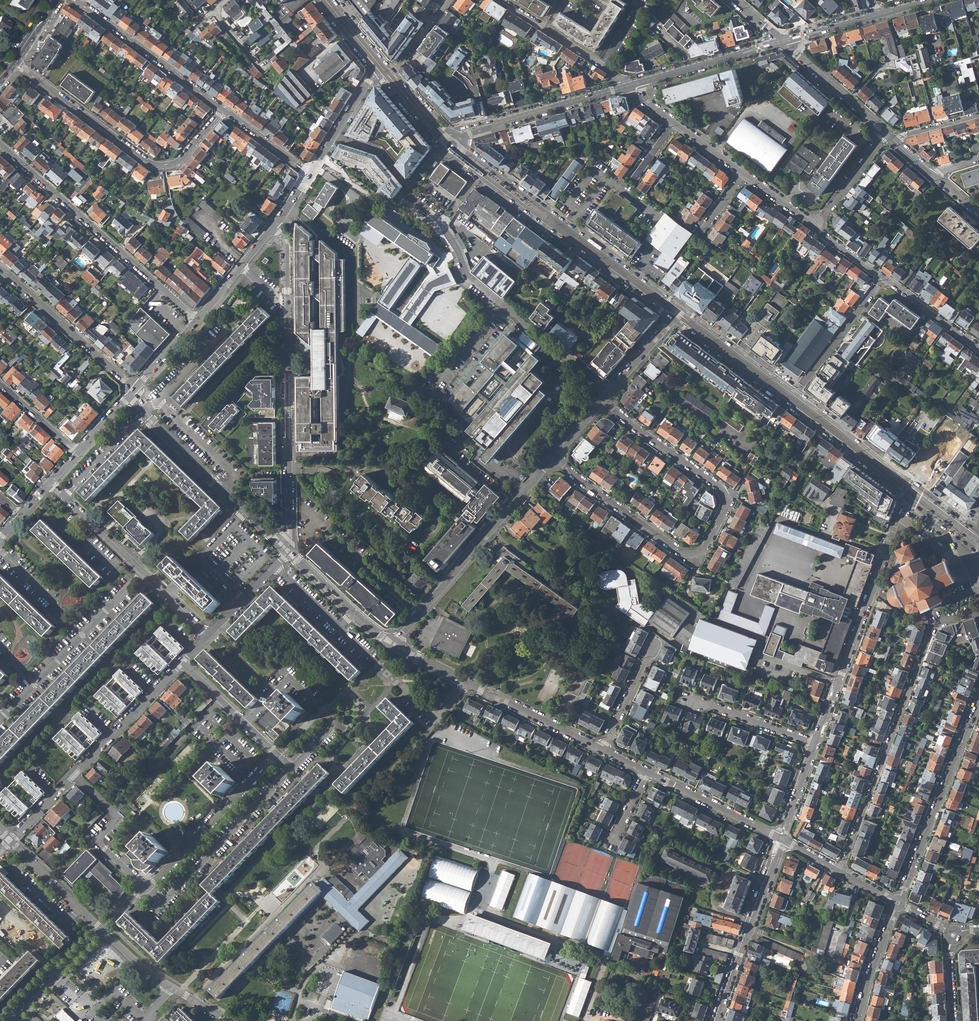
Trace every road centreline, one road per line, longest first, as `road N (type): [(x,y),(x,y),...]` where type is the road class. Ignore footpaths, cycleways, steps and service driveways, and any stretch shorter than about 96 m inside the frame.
road 1 (residential): [(554,458),(679,550),(704,548),(725,493),(603,401)]
road 2 (residential): [(442,150),(411,190),(413,201),(442,224),(468,275),(610,391)]
road 3 (residential): [(146,888),(277,755),(181,663)]
road 4 (secondary): [(672,318),(908,500)]
road 5 (secondary): [(453,156),(672,318)]
road 6 (secondary): [(681,308),(464,144)]
road 7 (residential): [(224,110),(181,159),(156,164),(13,62)]
road 8 (residential): [(197,319),(0,144)]
road 9 (residential): [(908,500),(815,744)]
road 10 (residential): [(840,872),(931,634)]
road 11 (residential): [(287,304),(288,550)]
road 12 (residential): [(395,645),(554,458)]
road 13 (secondary): [(978,532),(794,394)]
road 14 (residential): [(898,903),(978,698)]
road 15 (residential): [(1,720),(142,572)]
road 16 (residential): [(716,1020),(784,840)]
road 17 (residential): [(76,0),(224,110)]
road 18 (residential): [(0,268),(134,392)]
road 19 (residential): [(622,88),(458,135)]
road 20 (residential): [(247,512),(153,421),(134,392)]
road 21 (residential): [(74,775),(181,663)]
road 22 (residential): [(467,682),(603,750)]
road 23 (residential): [(502,0),(613,71),(622,88)]
road 24 (residential): [(781,42),(636,84)]
road 25 (residential): [(146,888),(102,846),(114,815),(74,775)]
road 26 (residential): [(794,394),(883,277)]
road 27 (residential): [(648,772),(776,837)]
road 28 (residential): [(288,550),(395,645)]
road 29 (secondary): [(794,394),(681,308)]
road 30 (residential): [(885,133),(781,42)]
road 31 (residential): [(371,658),(275,566)]
road 32 (residential): [(815,744),(693,699)]
road 33 (residential): [(103,930),(10,841)]
road 34 (residential): [(50,484),(142,572)]
road 35 (residential): [(15,1020),(103,930)]
road 36 (residential): [(857,1020),(898,903)]
road 37 (residential): [(310,173),(375,69)]
road 38 (residential): [(247,512),(202,559),(242,600)]

